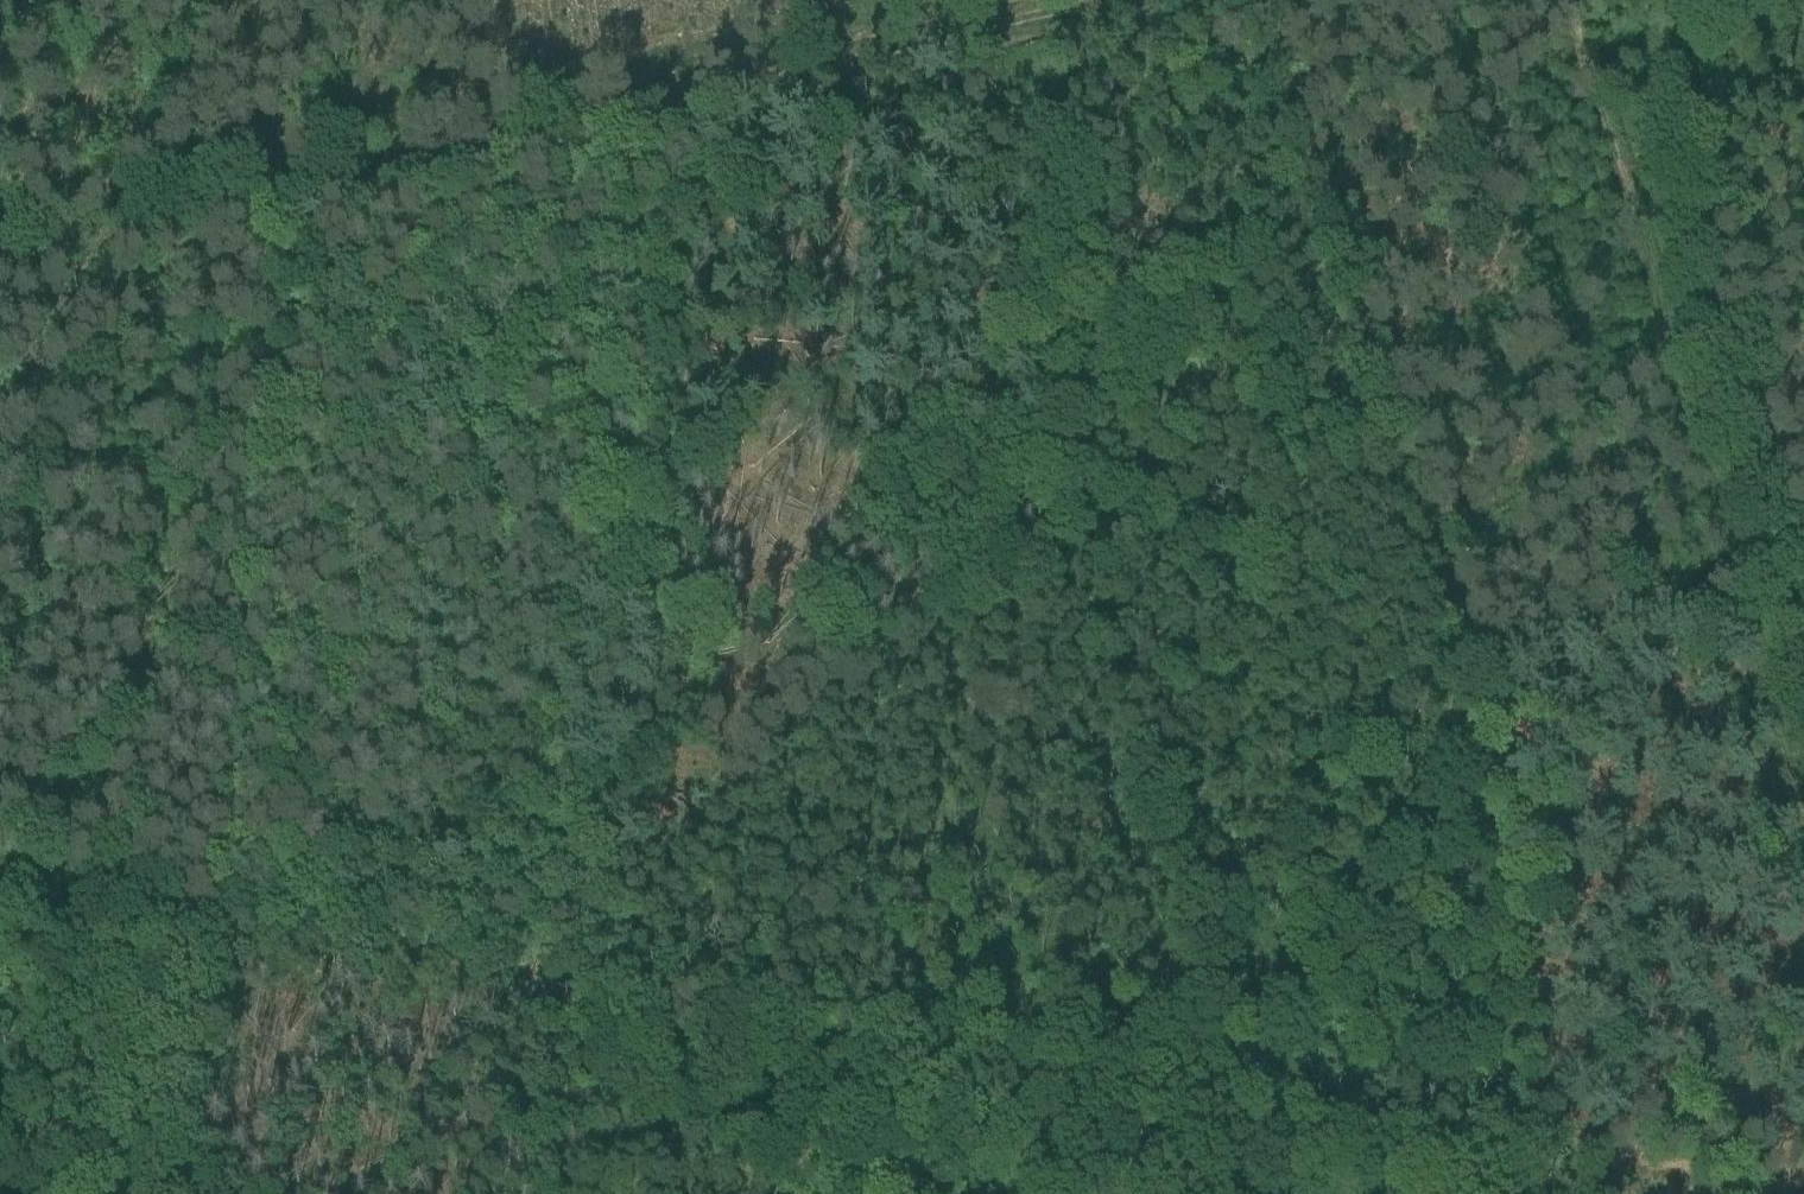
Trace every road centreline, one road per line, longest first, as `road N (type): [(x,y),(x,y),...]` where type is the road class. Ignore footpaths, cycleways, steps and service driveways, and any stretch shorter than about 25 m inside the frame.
road 1 (track): [(1127,0),(0,276)]
road 2 (track): [(1568,0),(1803,816)]

